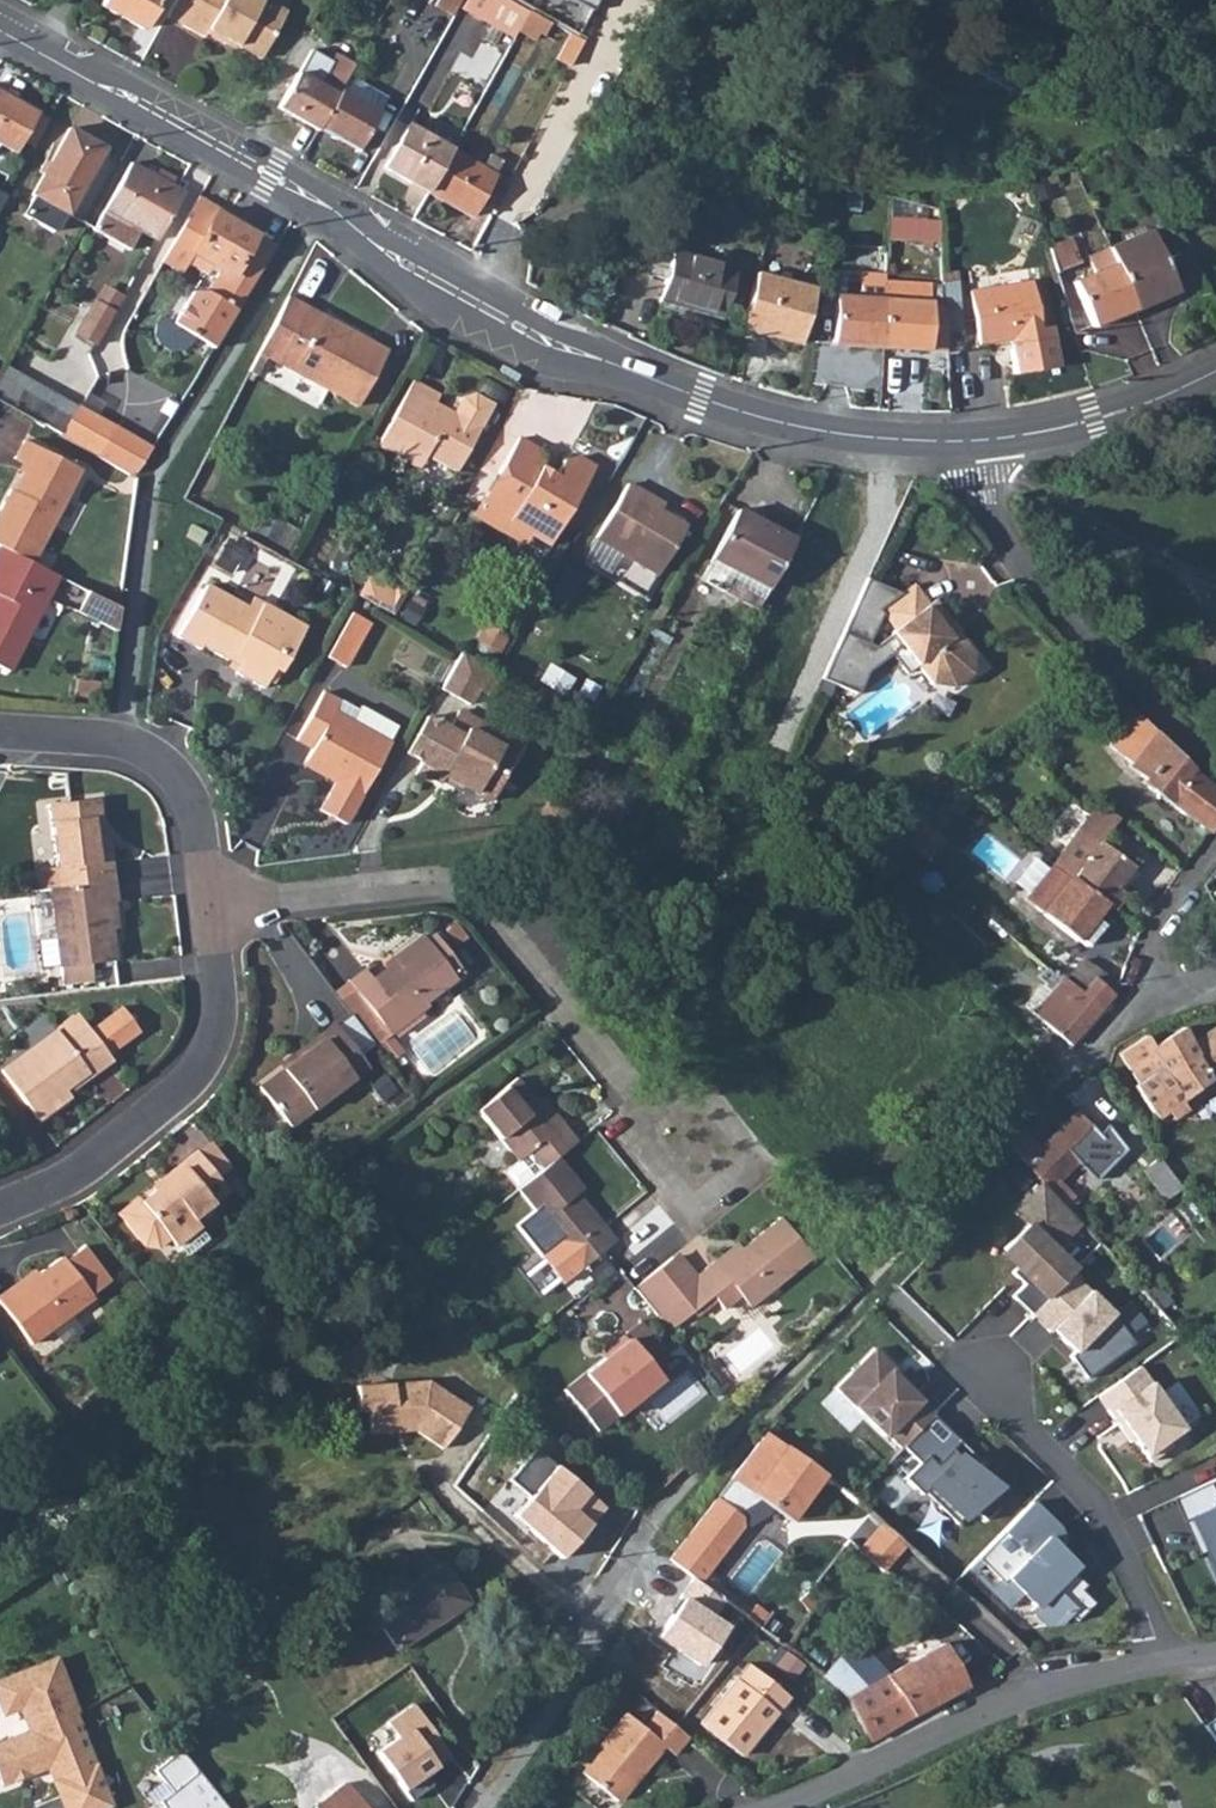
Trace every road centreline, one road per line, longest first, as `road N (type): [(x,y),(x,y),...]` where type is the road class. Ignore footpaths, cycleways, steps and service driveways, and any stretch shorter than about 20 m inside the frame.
road 1 (tertiary): [(0,25),(535,338),(785,424),(968,441)]
road 2 (residential): [(875,1287),(746,1415),(637,1542),(491,1807)]
road 3 (residential): [(205,907),(464,872),(649,1102)]
road 4 (residential): [(968,441),(1002,526),(1070,626),(1215,765)]
road 5 (residential): [(205,907),(217,1008),(197,1069),(87,1168),(0,1208)]
road 6 (residential): [(786,1807),(1012,1698),(1163,1660)]
road 7 (residential): [(962,1358),(1088,1490),(1136,1579),(1163,1660)]
road 8 (residential): [(0,733),(124,742),(171,770),(194,804),(205,907)]
road 9 (residential): [(649,1102),(693,1089),(749,1159),(682,1210),(616,1131)]
road 10 (tertiary): [(968,441),(1095,417),(1215,371)]
road 11 (residential): [(1215,848),(1177,899),(1129,1001)]
road 12 (residential): [(1129,1001),(1030,1112)]

